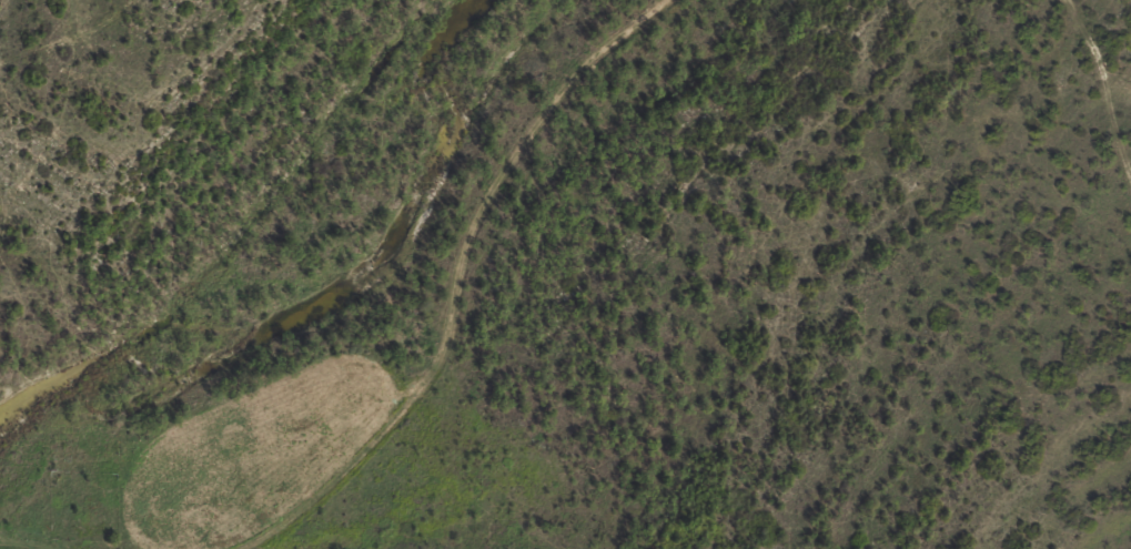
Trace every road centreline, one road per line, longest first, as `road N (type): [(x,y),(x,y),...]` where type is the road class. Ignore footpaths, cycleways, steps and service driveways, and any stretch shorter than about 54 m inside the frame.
road 1 (residential): [(676,0),(522,164),(466,305),(320,490),(231,548)]

